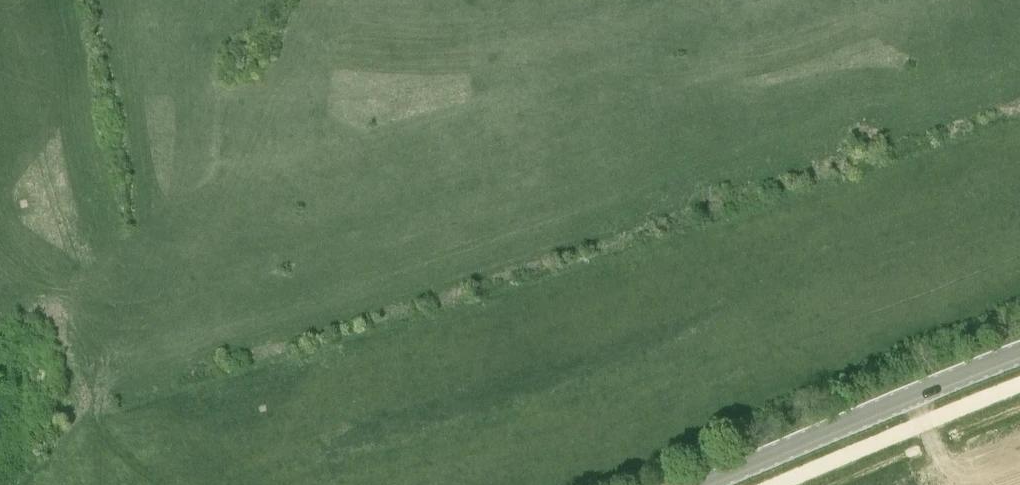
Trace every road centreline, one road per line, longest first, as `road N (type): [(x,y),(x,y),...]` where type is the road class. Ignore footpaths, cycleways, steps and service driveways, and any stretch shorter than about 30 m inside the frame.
road 1 (tertiary): [(691,484),(1019,350)]

